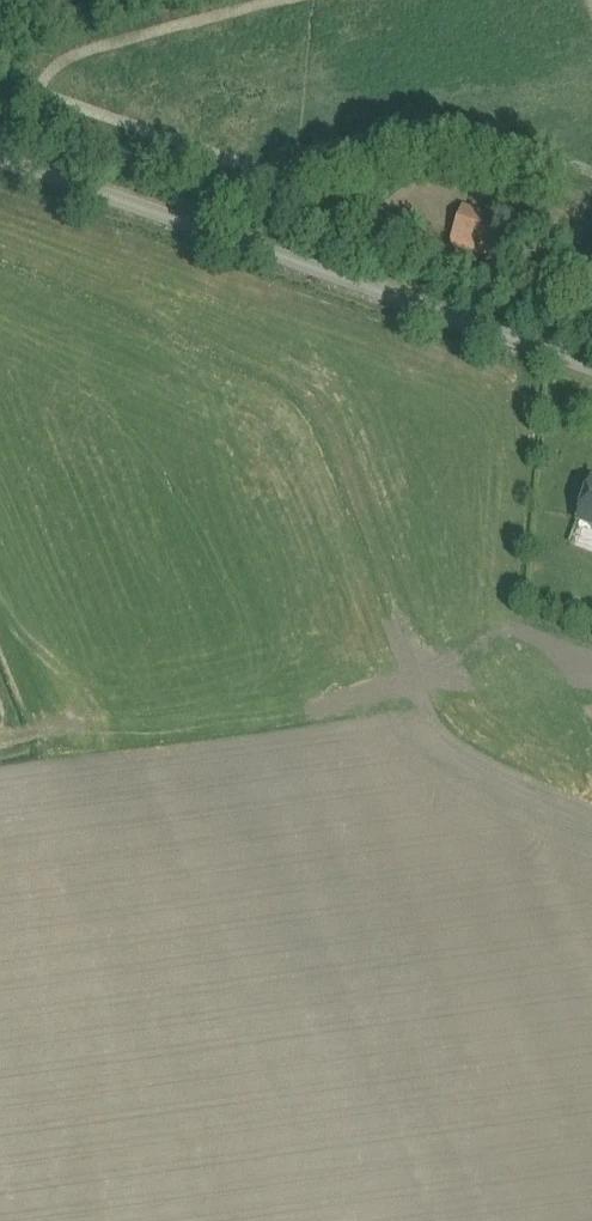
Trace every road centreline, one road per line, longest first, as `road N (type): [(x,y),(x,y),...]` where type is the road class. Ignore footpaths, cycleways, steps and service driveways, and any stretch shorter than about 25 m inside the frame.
road 1 (unclassified): [(0,161),(591,370)]

